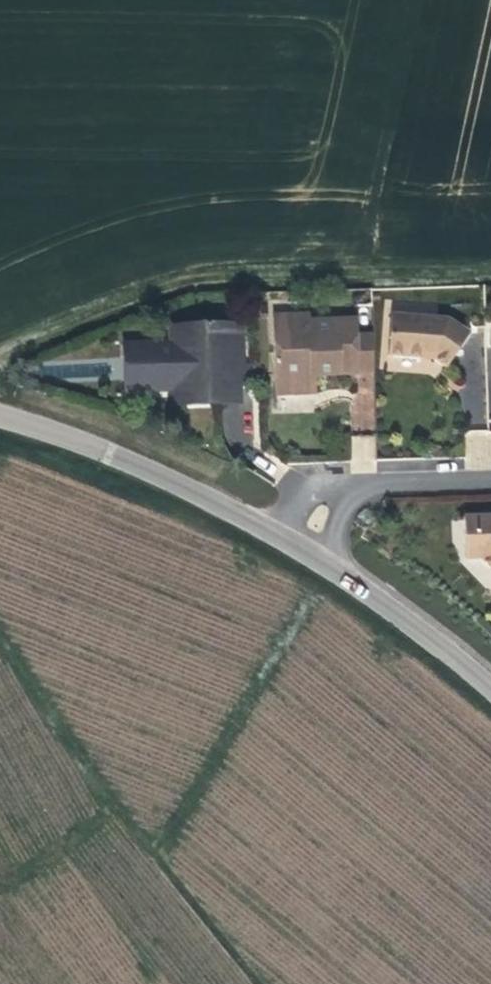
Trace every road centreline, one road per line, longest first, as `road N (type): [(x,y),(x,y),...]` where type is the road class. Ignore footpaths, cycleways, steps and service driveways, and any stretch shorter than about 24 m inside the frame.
road 1 (track): [(0,353),(179,279),(490,266)]
road 2 (unclassified): [(277,530),(48,427),(0,417)]
road 3 (unclassified): [(490,678),(338,565)]
road 4 (residential): [(346,488),(490,481)]

